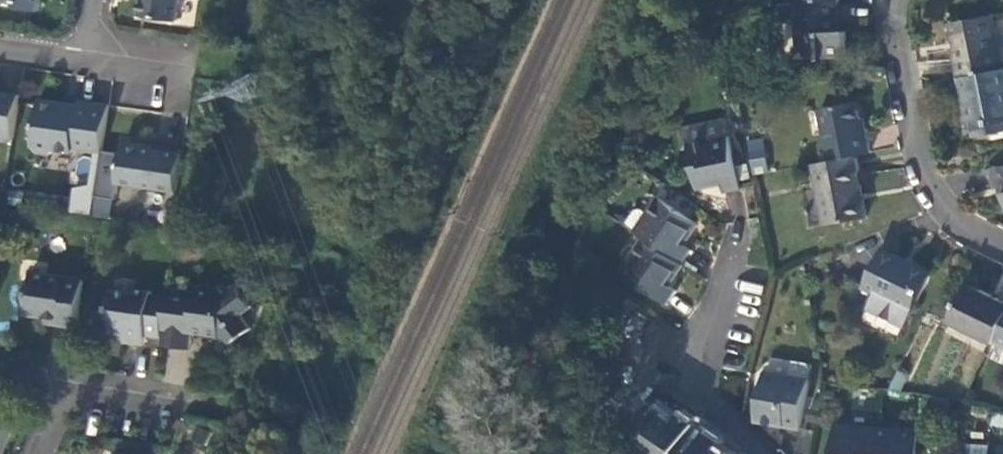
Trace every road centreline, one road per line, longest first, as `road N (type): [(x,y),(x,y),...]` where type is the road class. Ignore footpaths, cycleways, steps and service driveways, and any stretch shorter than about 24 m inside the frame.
road 1 (residential): [(1002,246),(955,220),(923,175),(898,0)]
road 2 (residential): [(698,406),(744,229)]

